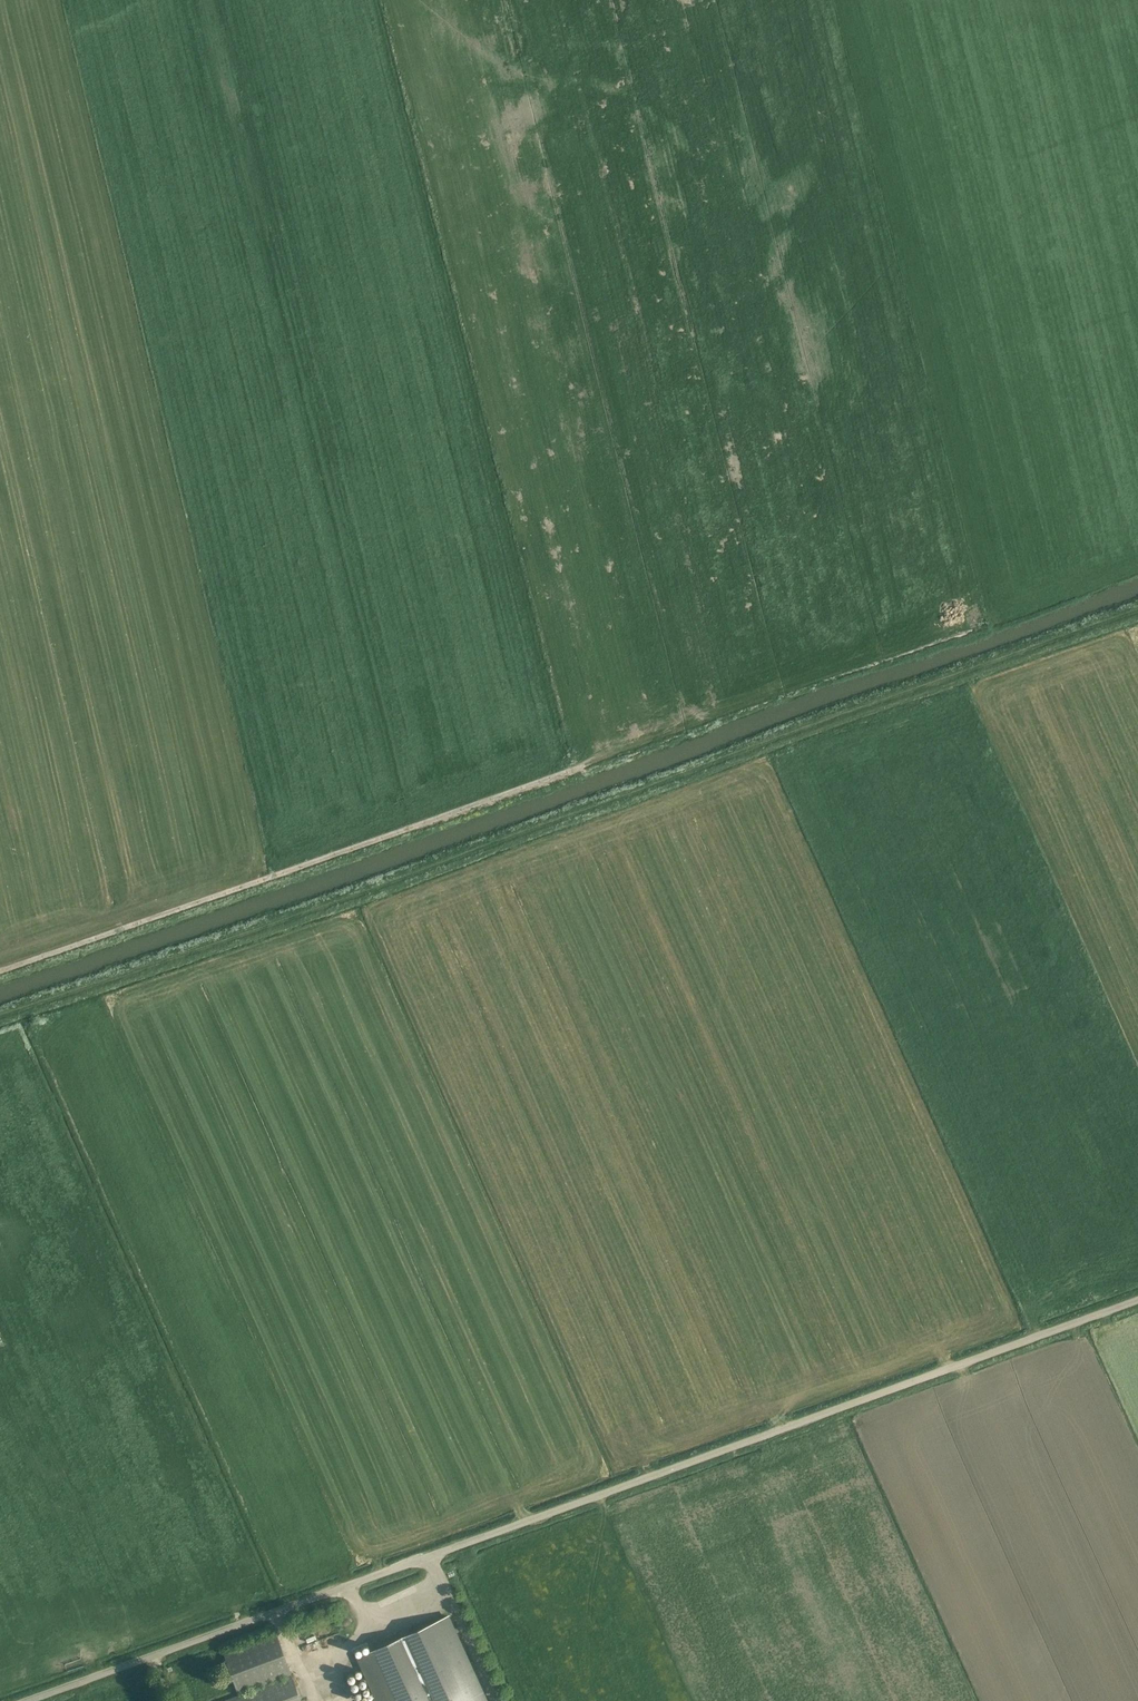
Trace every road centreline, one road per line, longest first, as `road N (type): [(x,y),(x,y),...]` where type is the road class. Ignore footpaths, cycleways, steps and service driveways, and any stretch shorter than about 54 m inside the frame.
road 1 (unclassified): [(27,1700),(1137,1300)]
road 2 (track): [(0,970),(583,766)]

